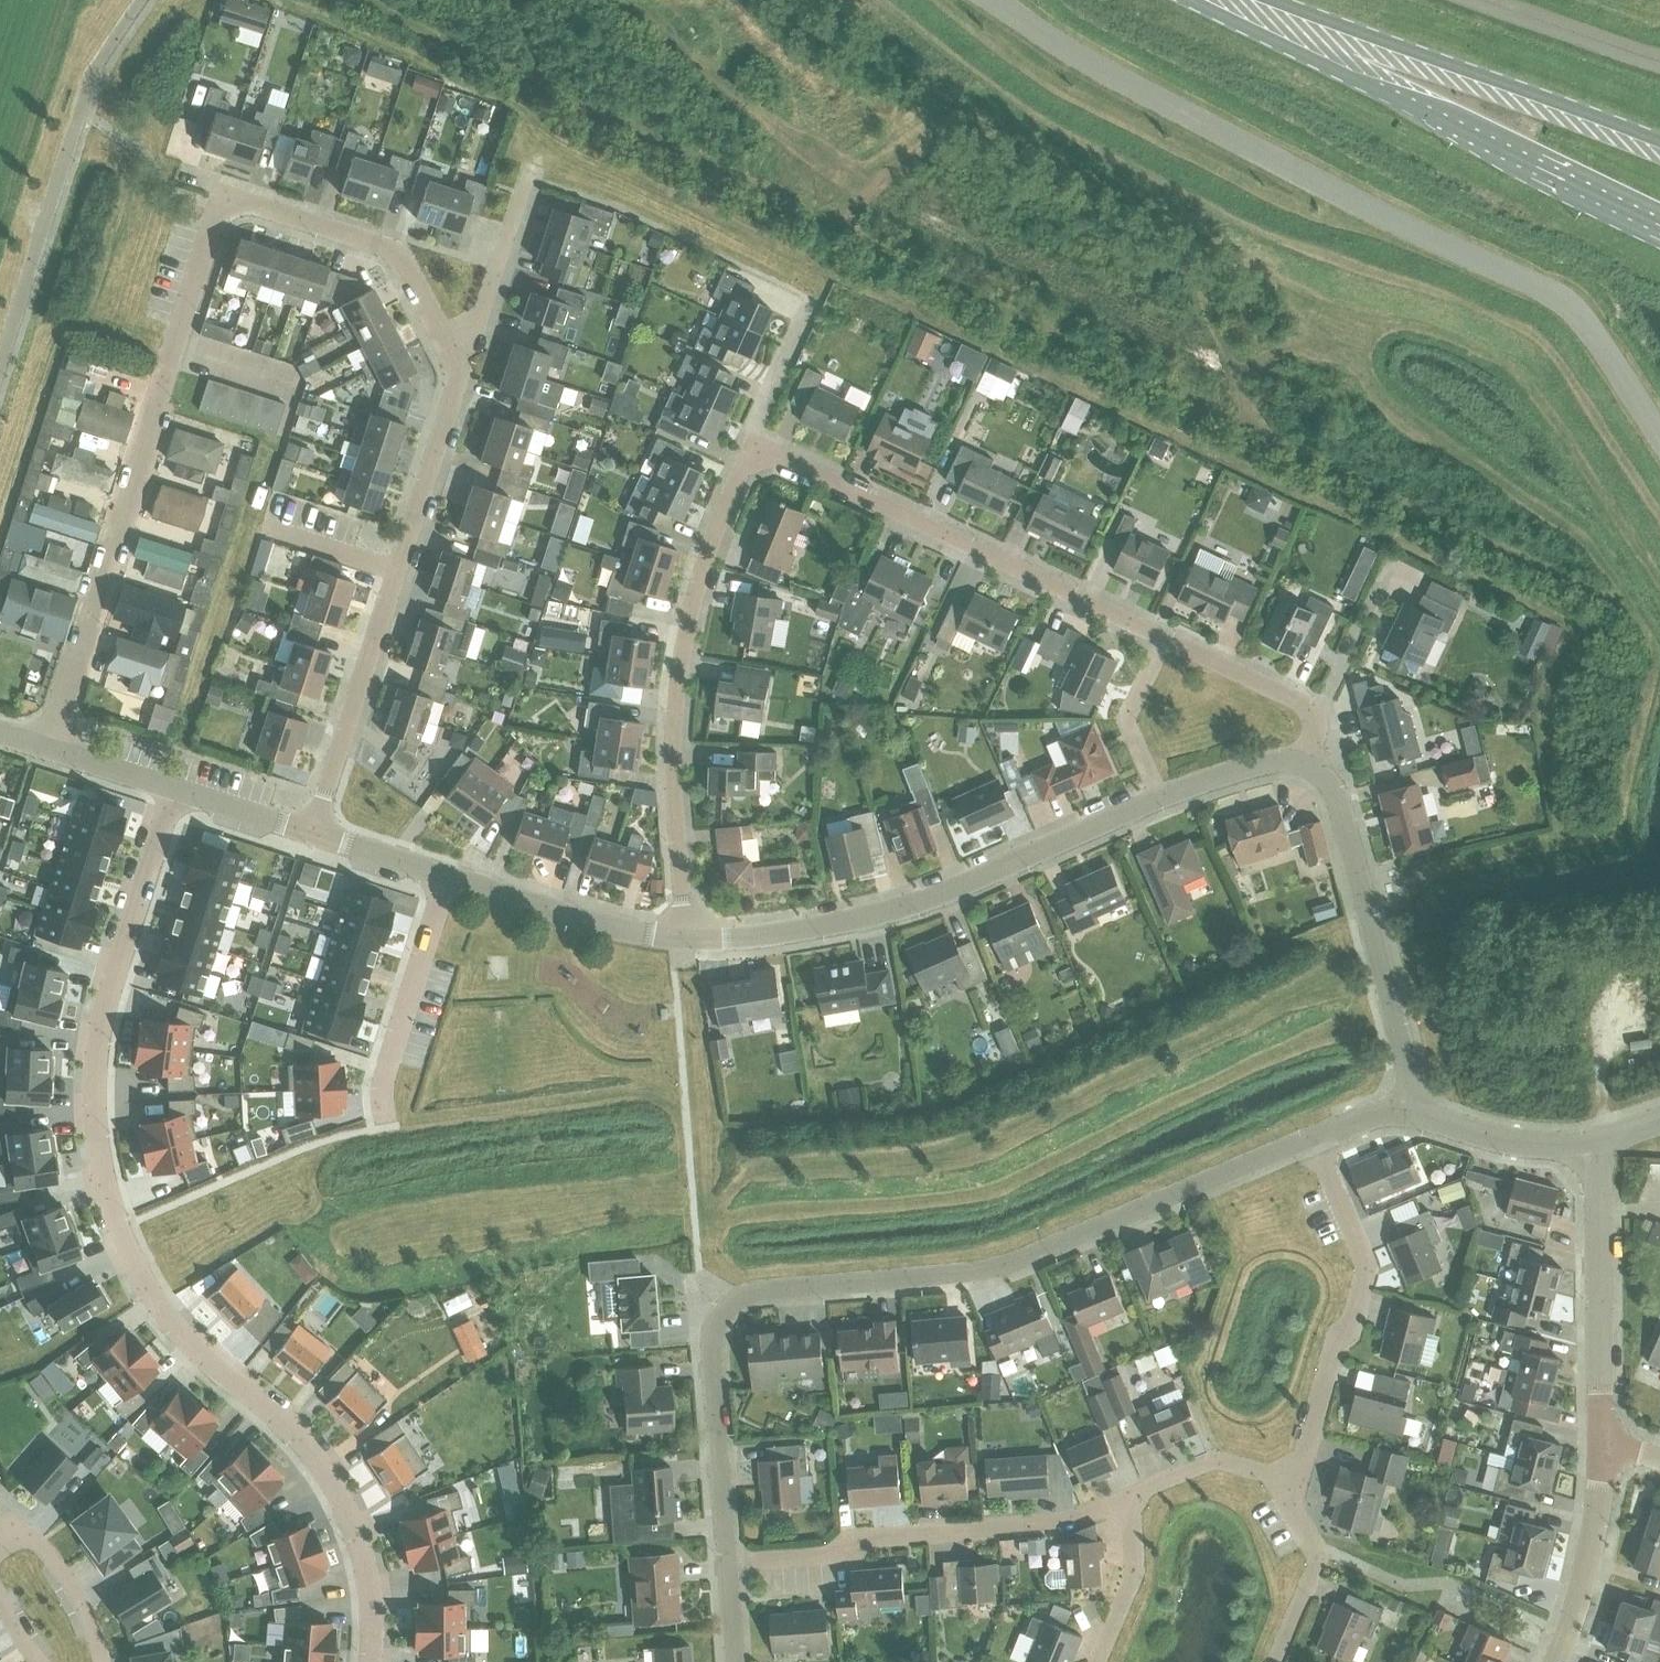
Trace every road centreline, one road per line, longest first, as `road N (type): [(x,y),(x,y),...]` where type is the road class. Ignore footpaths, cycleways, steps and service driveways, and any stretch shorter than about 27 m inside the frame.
road 1 (residential): [(372,1661),(370,1588),(338,1493),(301,1440),(168,1313),(119,1228),(103,1173),(95,1101),(101,1030),(175,787)]
road 2 (residential): [(49,748),(223,195),(396,249),(461,372)]
road 3 (residential): [(729,1563),(712,1349),(721,1316),(737,1298),(1017,1264),(1316,1138)]
road 4 (unclassified): [(995,0),(1100,69),(1397,222),(1556,293),(1580,313),(1659,437)]
road 5 (primary): [(1197,0),(1659,227)]
road 6 (unclassified): [(686,935),(679,693),(705,564),(755,443)]
road 7 (residential): [(686,935),(817,927),(944,894),(1160,798)]
road 8 (residential): [(315,829),(461,372)]
road 9 (residential): [(1167,638),(755,443)]
road 10 (primary): [(1659,142),(1271,0)]
road 11 (residential): [(729,1563),(838,1554),(855,1539),(1046,1525),(1123,1499)]
road 12 (residential): [(1296,1482),(1342,1342),(1362,1315),(1373,1266),(1316,1138)]
road 13 (residential): [(1411,1113),(1414,1092),(1336,791),(1306,766)]
road 14 (residential): [(1604,1438),(1599,1139)]
road 15 (residential): [(388,1127),(384,1075),(448,872)]
road 16 (residential): [(448,872),(584,918),(686,935)]
road 17 (residential): [(1557,1661),(1590,1567),(1604,1438)]
road 18 (residential): [(461,372),(530,168)]
road 19 (residential): [(1279,1661),(1321,1556),(1289,1502),(1296,1482)]
road 20 (residential): [(1411,1113),(1526,1143),(1599,1139)]
road 21 (residential): [(1659,61),(1481,0)]
road 22 (residential): [(1123,1499),(1219,1460),(1296,1482)]
road 23 (residential): [(102,1661),(79,1602),(50,1559),(19,1531),(0,1537)]
road 24 (residential): [(1313,709),(1330,698),(1393,555)]
road 25 (residential): [(1160,798),(1129,718),(1167,638)]
road 26 (residential): [(1098,1661),(1136,1575),(1123,1499)]
road 27 (residential): [(1313,709),(1167,638)]
road 28 (residential): [(1160,798),(1281,762),(1306,766)]
road 29 (unclassified): [(755,443),(812,305)]
road 30 (residential): [(175,787),(315,829)]
road 31 (residential): [(315,829),(448,872)]
road 32 (residential): [(49,748),(175,787)]

